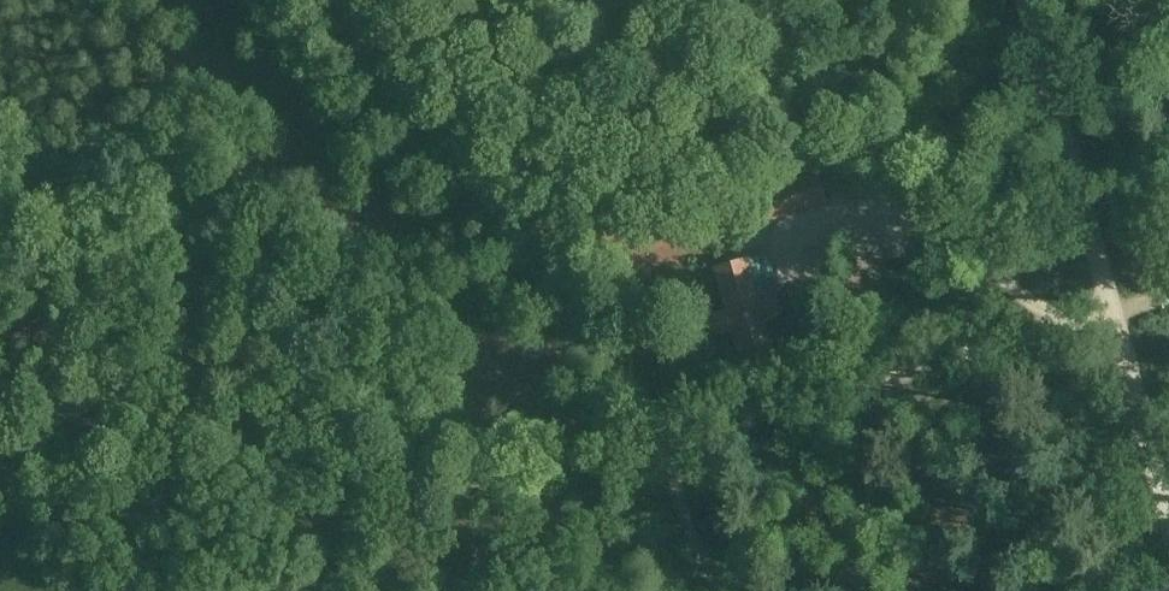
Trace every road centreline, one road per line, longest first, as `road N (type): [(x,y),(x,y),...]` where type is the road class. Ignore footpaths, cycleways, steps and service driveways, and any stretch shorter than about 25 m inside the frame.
road 1 (track): [(669,432),(552,464),(433,483),(398,475),(277,414),(0,171)]
road 2 (track): [(338,0),(629,365),(669,432)]
road 3 (track): [(669,432),(1115,310)]
road 4 (track): [(1115,310),(1028,0)]
road 5 (track): [(1115,310),(1168,512)]

